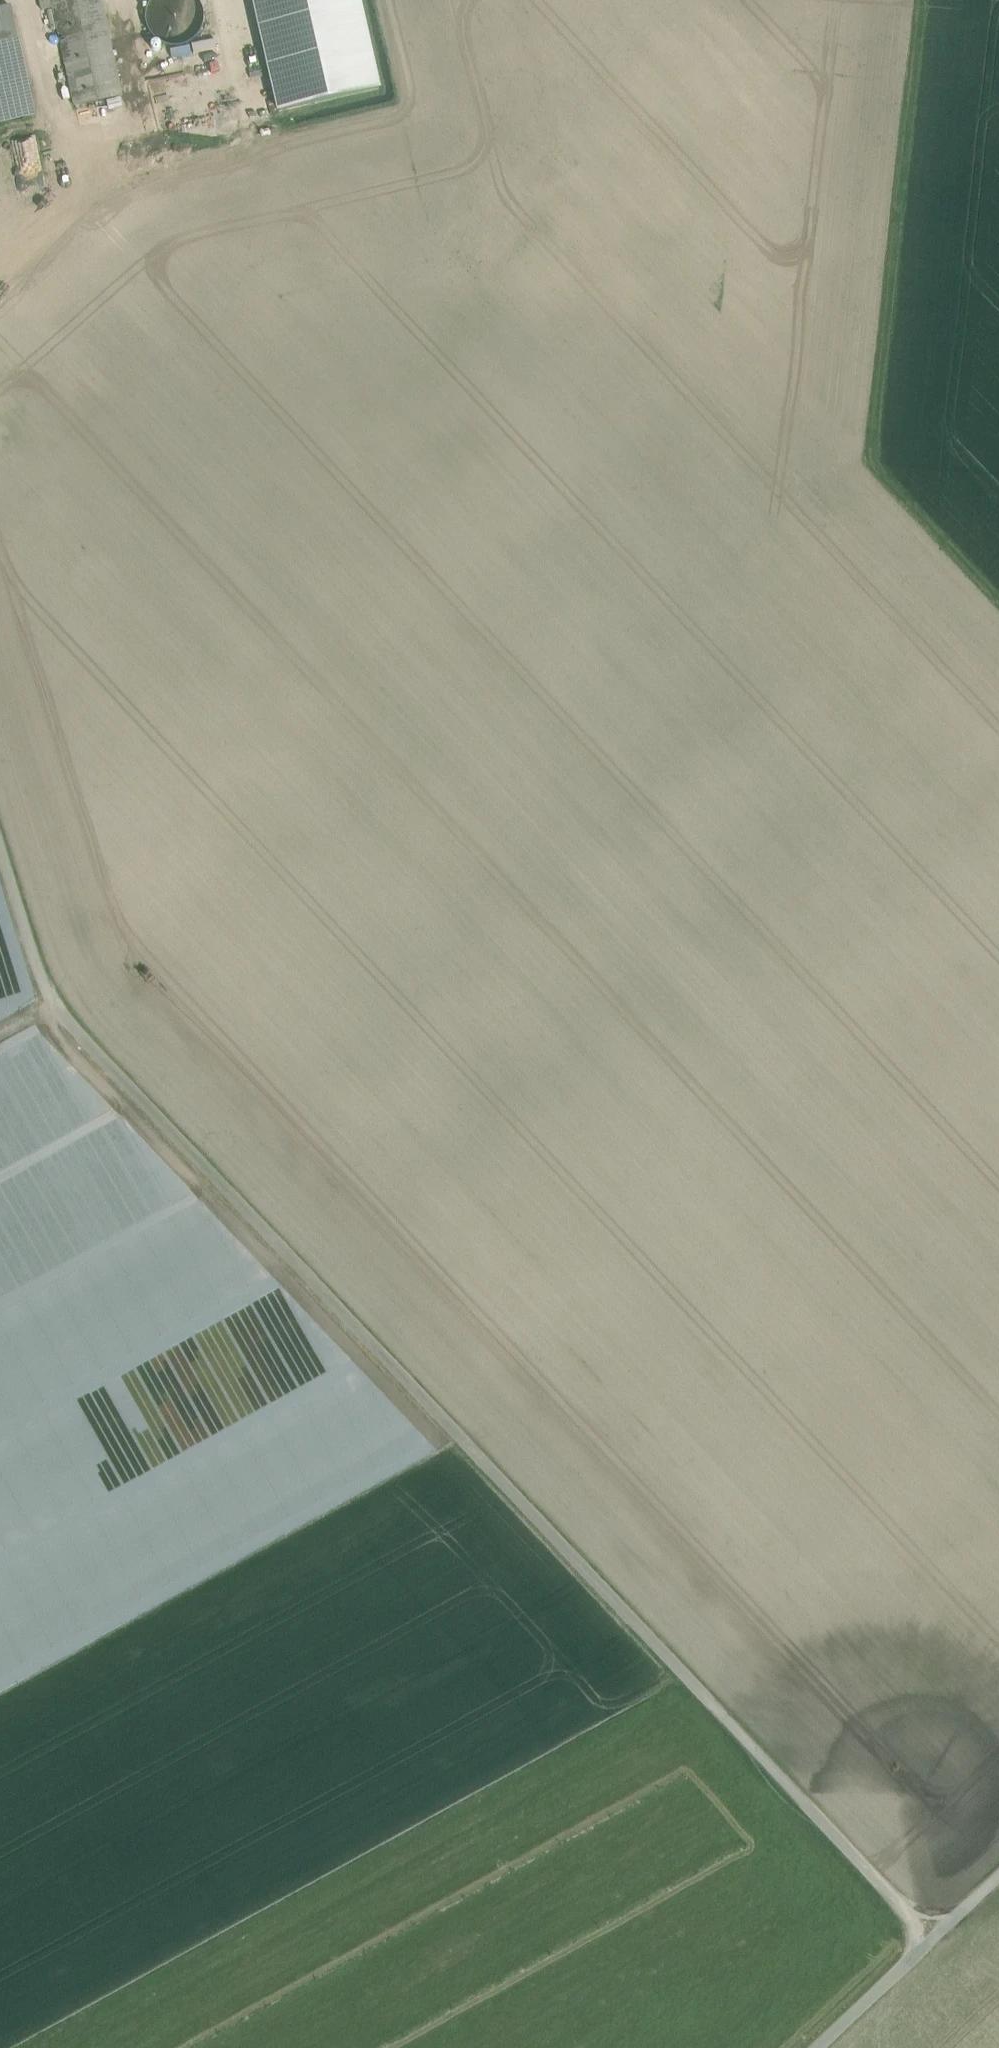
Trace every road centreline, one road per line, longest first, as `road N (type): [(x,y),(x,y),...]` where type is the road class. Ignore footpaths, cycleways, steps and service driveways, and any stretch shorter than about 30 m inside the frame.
road 1 (track): [(0,843),(52,1010),(925,1944)]
road 2 (unclassified): [(998,1875),(816,2047)]
road 3 (track): [(892,478),(998,593)]

